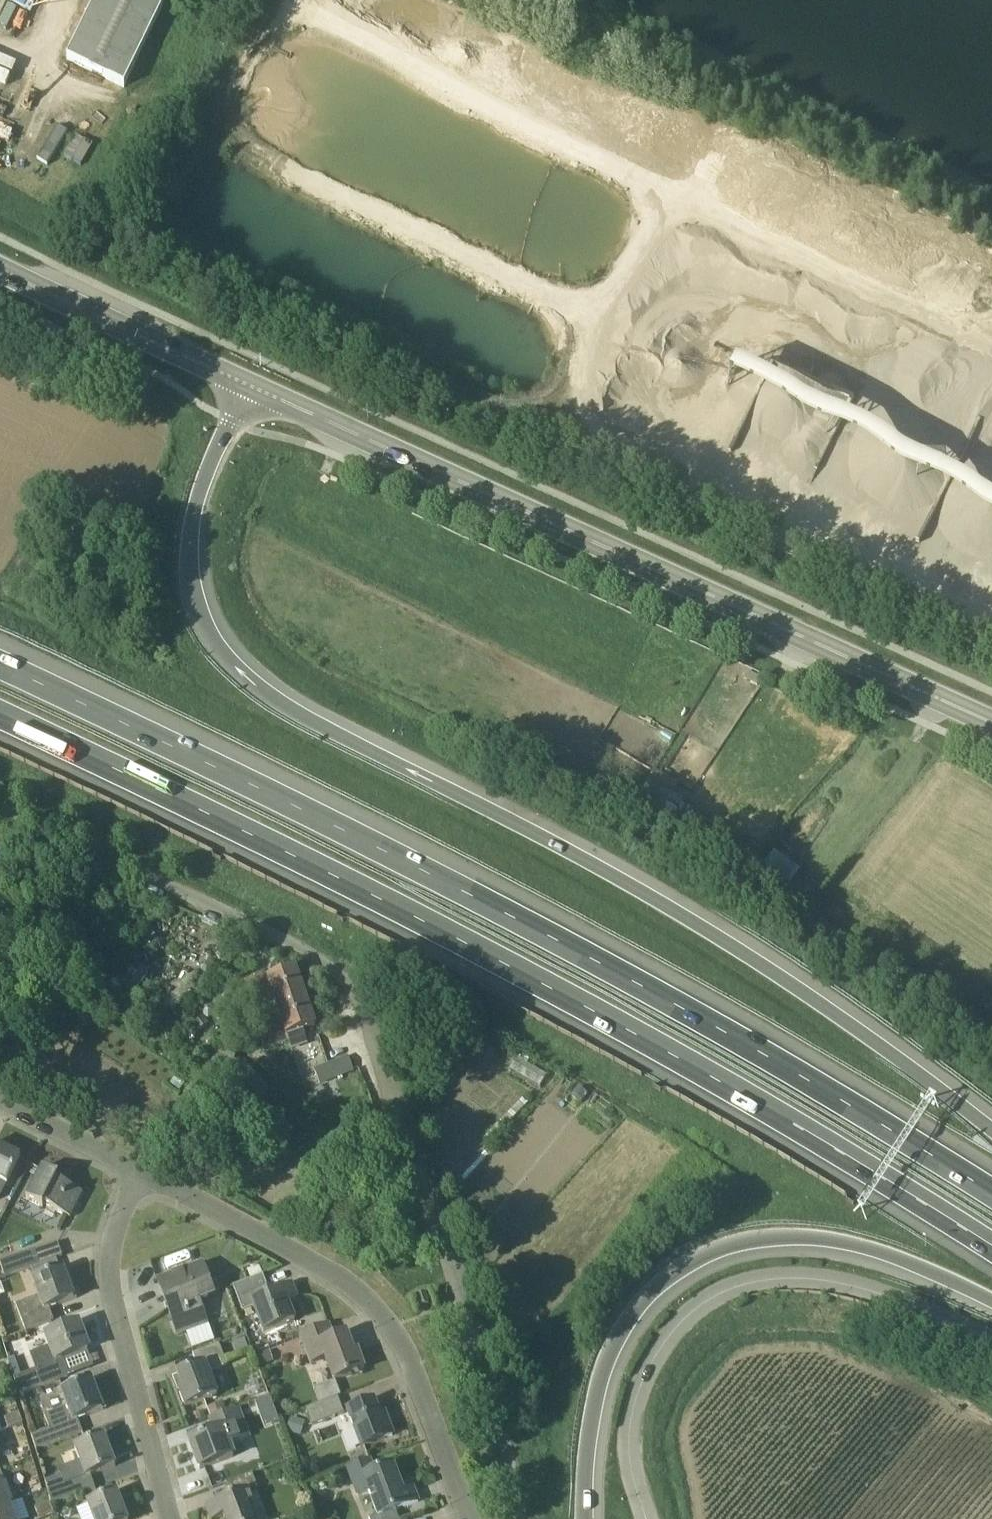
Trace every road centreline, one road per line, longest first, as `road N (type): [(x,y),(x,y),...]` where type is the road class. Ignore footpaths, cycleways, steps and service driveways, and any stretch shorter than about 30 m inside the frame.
road 1 (motorway): [(991,1128),(733,946),(318,725),(237,669),(207,629),(192,566),(202,488),(248,384)]
road 2 (motorway): [(0,719),(448,937),(991,1249)]
road 3 (motorway): [(991,1190),(482,895),(0,661)]
road 4 (unclassified): [(521,1518),(489,1370),(354,988),(331,968),(0,807)]
road 5 (secondary): [(991,722),(248,384)]
road 6 (track): [(283,0),(174,189),(166,246),(182,264),(513,417),(572,404)]
road 7 (motorway): [(587,1518),(592,1437),(615,1351),(646,1301),(686,1270),(754,1245),(824,1243),(870,1253),(991,1303)]
road 8 (track): [(608,322),(672,203),(300,0)]
road 9 (unclassified): [(647,1518),(630,1465),(633,1406),(668,1337),(719,1293),(774,1278),(835,1281),(991,1341)]
road 10 (residential): [(467,1518),(412,1369),(352,1280),(140,1172)]
road 11 (track): [(608,322),(209,130)]
road 12 (residential): [(170,1518),(114,1309),(111,1248),(140,1172)]
road 13 (secondary): [(248,384),(0,268)]
road 14 (residential): [(140,1172),(0,1104)]

